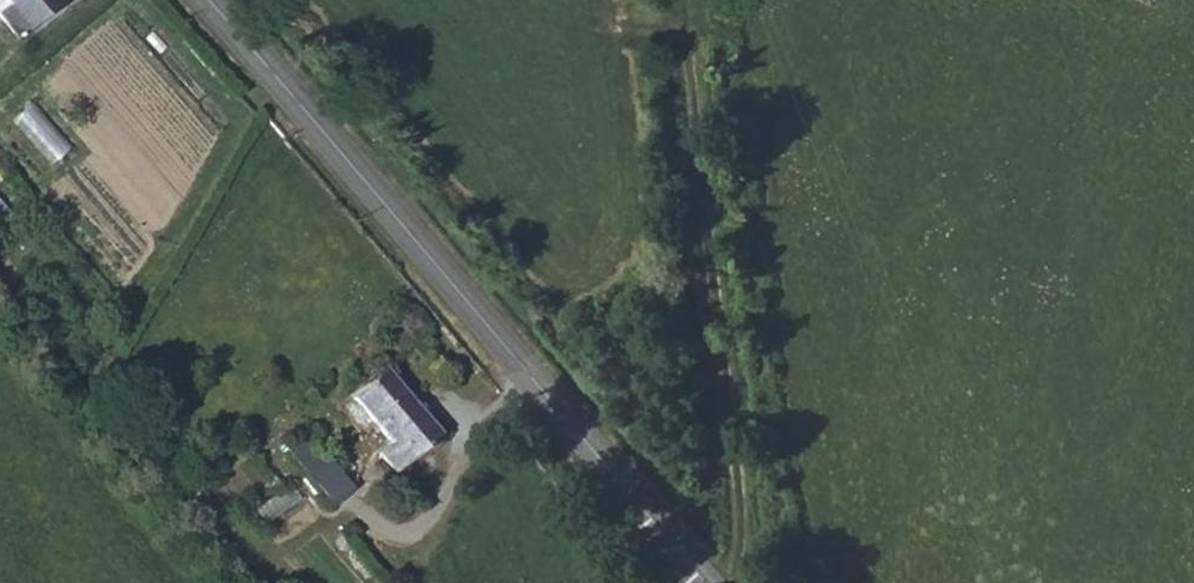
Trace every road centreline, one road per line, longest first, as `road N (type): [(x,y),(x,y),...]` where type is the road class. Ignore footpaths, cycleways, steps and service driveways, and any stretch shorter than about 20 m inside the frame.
road 1 (secondary): [(702,582),(202,0)]
road 2 (track): [(738,582),(742,515),(683,0)]

